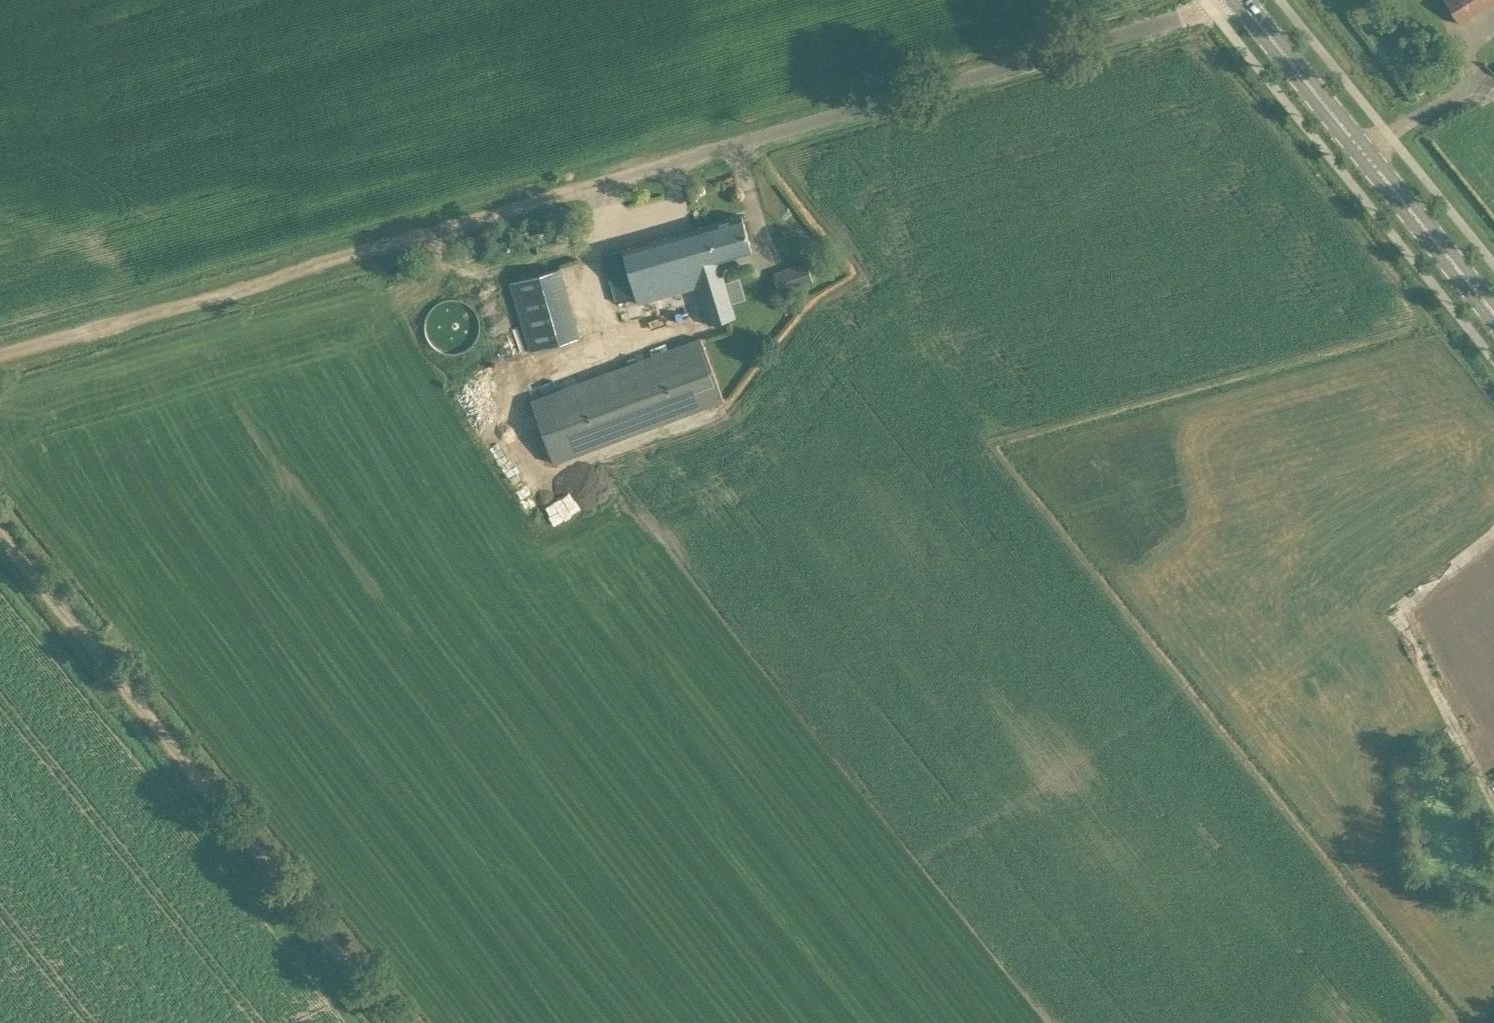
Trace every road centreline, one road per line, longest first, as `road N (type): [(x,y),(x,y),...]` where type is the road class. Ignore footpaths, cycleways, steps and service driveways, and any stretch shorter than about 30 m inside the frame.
road 1 (unclassified): [(416,239),(1221,0)]
road 2 (track): [(396,1022),(0,530)]
road 3 (track): [(0,361),(416,239)]
road 4 (secondary): [(1493,303),(1240,0)]

